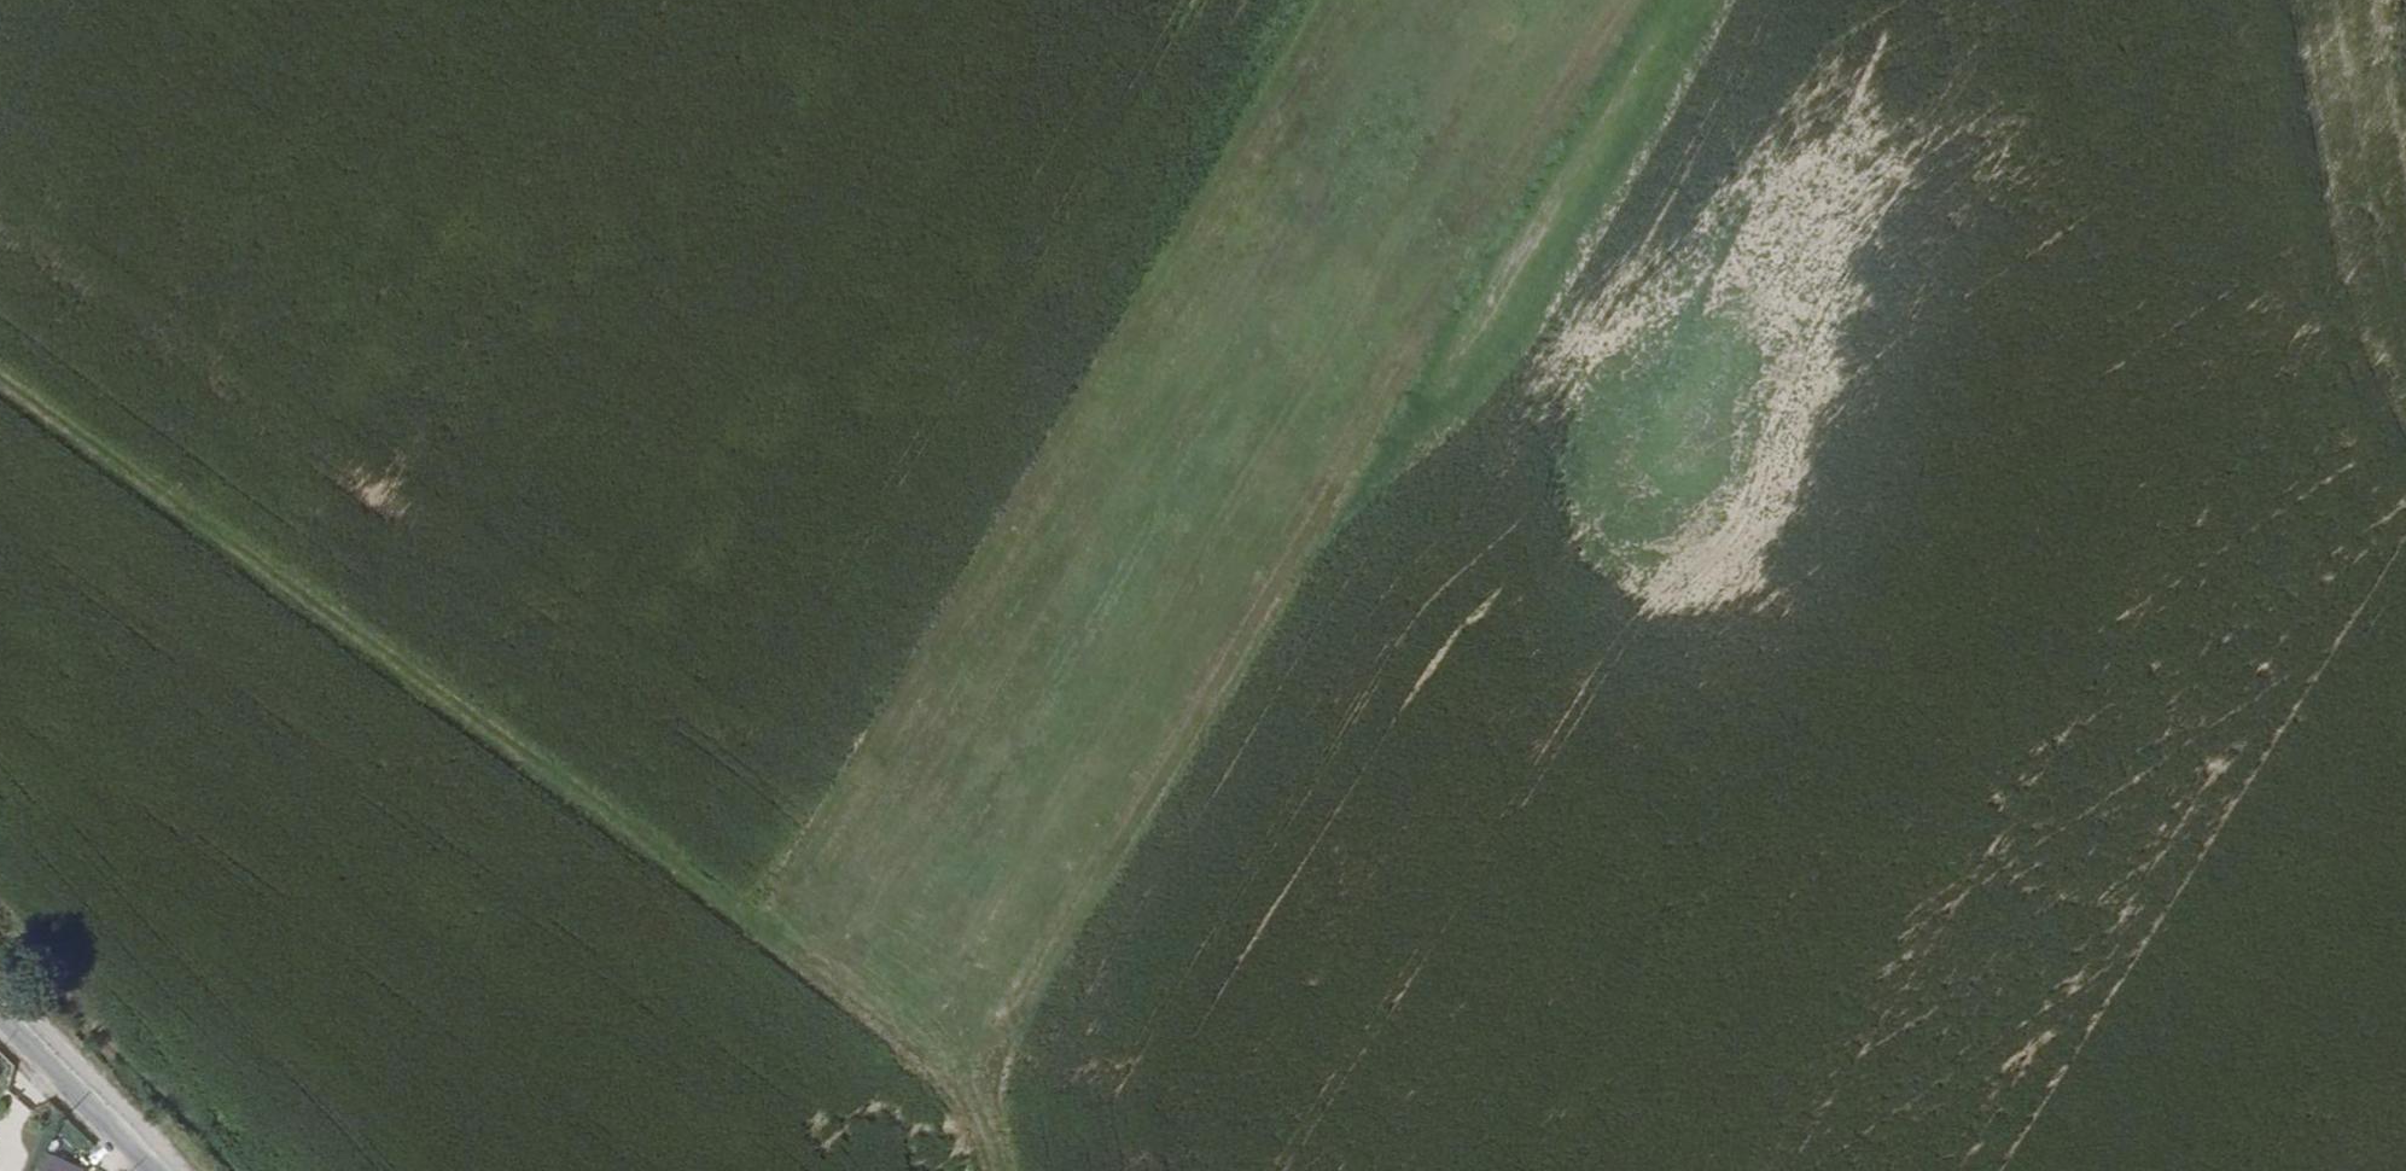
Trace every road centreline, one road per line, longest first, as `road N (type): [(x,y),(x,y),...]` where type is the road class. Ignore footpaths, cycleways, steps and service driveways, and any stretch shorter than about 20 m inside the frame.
road 1 (secondary): [(0,1003),(159,1170)]

